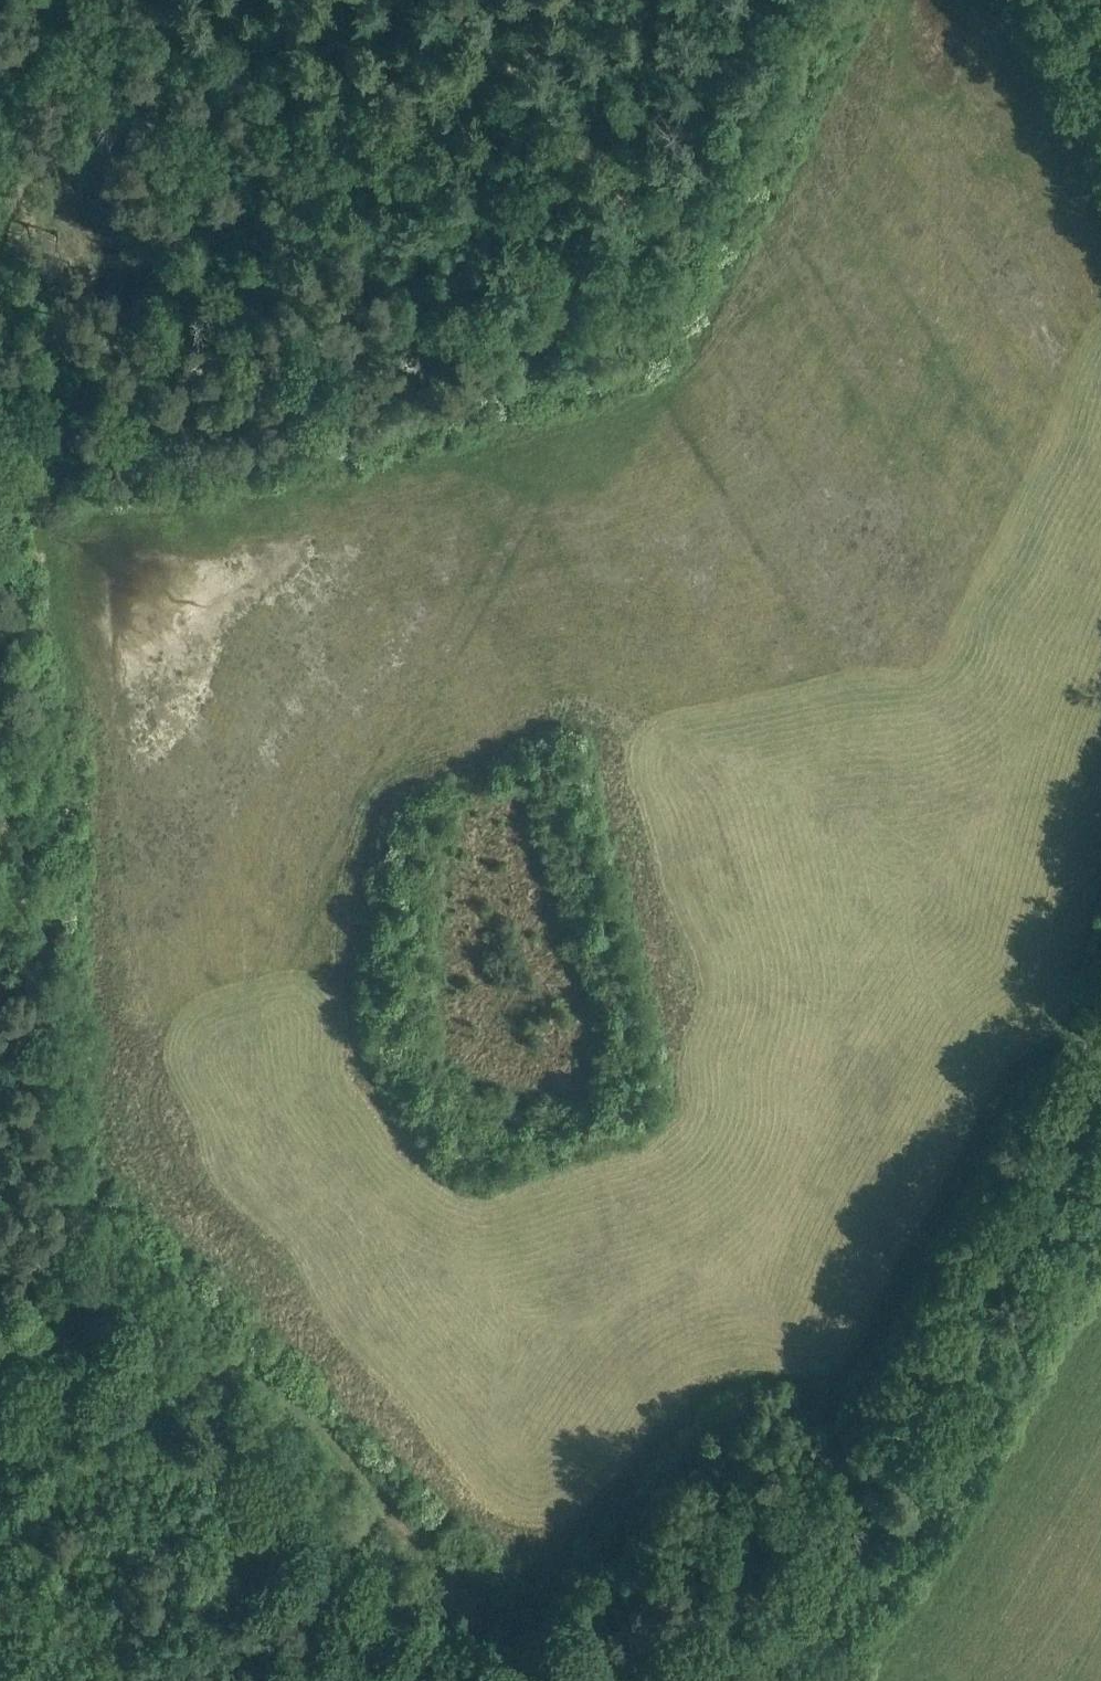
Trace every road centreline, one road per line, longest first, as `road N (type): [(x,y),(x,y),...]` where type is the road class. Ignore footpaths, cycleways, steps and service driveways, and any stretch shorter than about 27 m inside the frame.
road 1 (track): [(1100,1084),(750,1680)]
road 2 (track): [(0,1273),(97,1322),(252,1375),(535,1680)]
road 3 (track): [(455,0),(374,59),(263,110),(162,135),(106,118),(79,125),(45,157),(0,221)]

